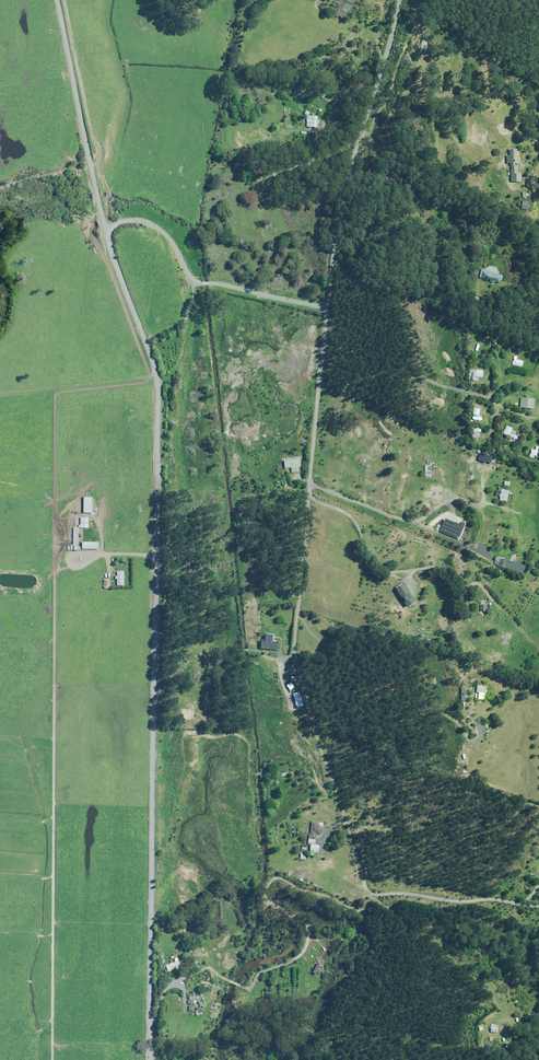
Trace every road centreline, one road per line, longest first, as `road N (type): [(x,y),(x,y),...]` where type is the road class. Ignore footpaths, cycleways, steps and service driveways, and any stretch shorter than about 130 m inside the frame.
road 1 (tertiary): [(149,1059),(156,378),(104,232)]
road 2 (residential): [(322,310),(326,209),(386,0)]
road 3 (track): [(368,888),(298,671),(297,585)]
road 4 (residential): [(297,585),(322,310)]
road 5 (residential): [(104,232),(127,221),(149,223),(200,284),(322,310)]
road 6 (tertiary): [(104,232),(55,0)]
road 7 (track): [(368,888),(490,984)]

